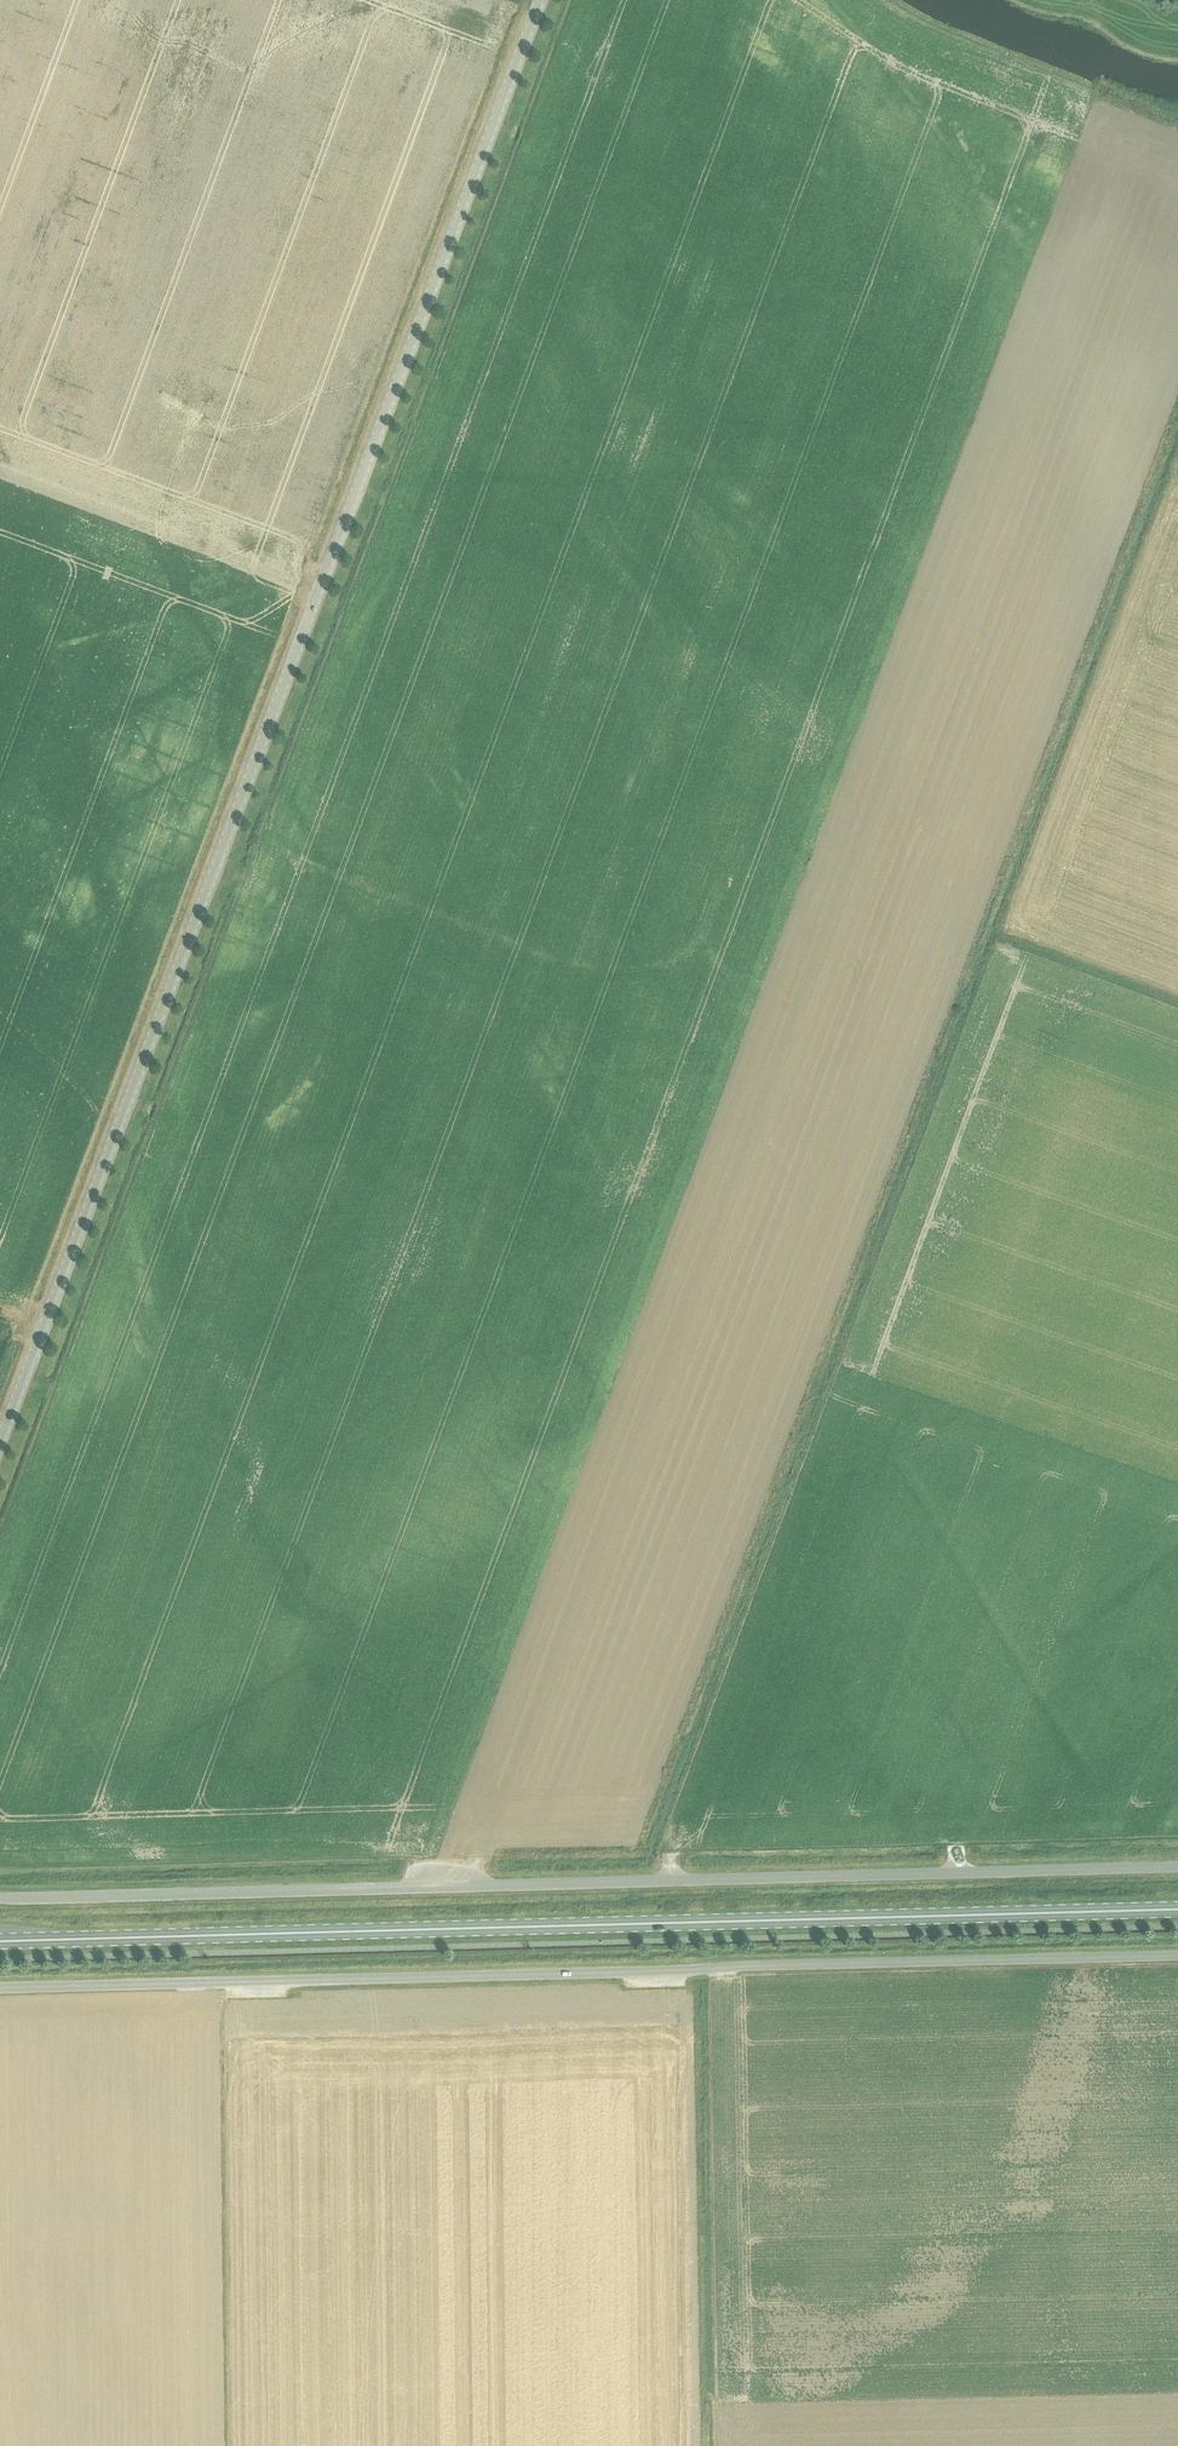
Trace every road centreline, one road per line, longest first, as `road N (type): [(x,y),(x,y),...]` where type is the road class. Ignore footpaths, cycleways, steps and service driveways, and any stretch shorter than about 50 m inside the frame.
road 1 (tertiary): [(0,1444),(542,0)]
road 2 (primary): [(0,1942),(1177,1909)]
road 3 (unclassified): [(0,1988),(1177,1955)]
road 4 (unclassified): [(0,1897),(1177,1866)]

